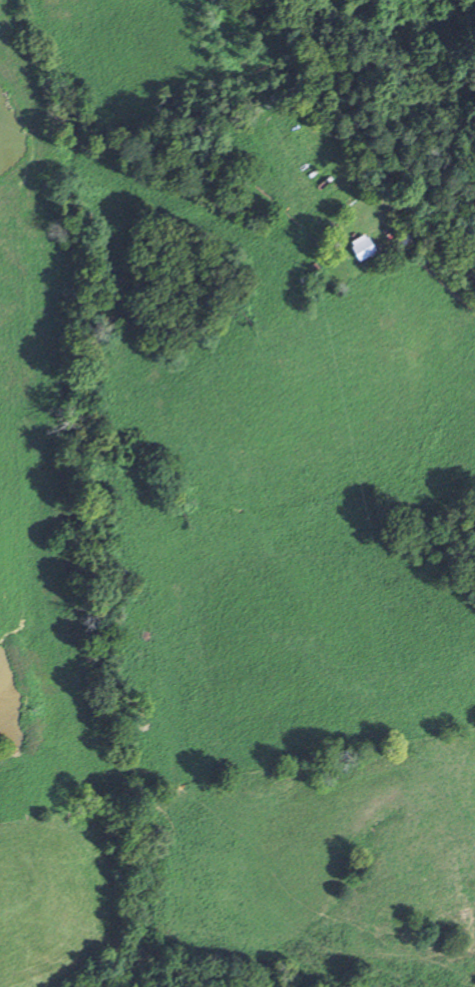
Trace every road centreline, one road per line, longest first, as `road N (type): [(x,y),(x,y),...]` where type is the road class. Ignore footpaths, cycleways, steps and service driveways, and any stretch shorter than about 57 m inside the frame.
road 1 (residential): [(474,278),(385,165),(300,0)]

